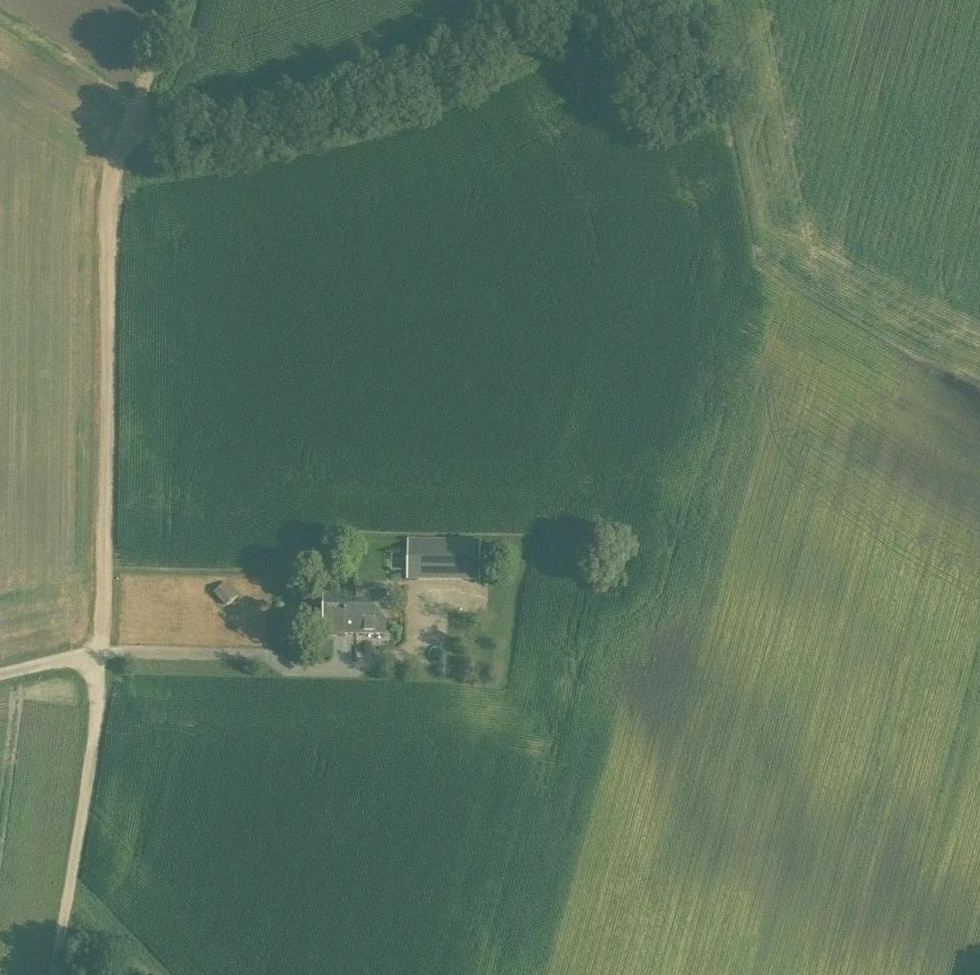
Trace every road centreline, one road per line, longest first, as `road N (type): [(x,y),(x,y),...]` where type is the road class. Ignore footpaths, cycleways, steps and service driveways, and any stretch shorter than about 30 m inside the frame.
road 1 (track): [(48,974),(85,801),(115,186),(167,0)]
road 2 (track): [(0,17),(169,125),(312,99),(419,55),(516,0)]

